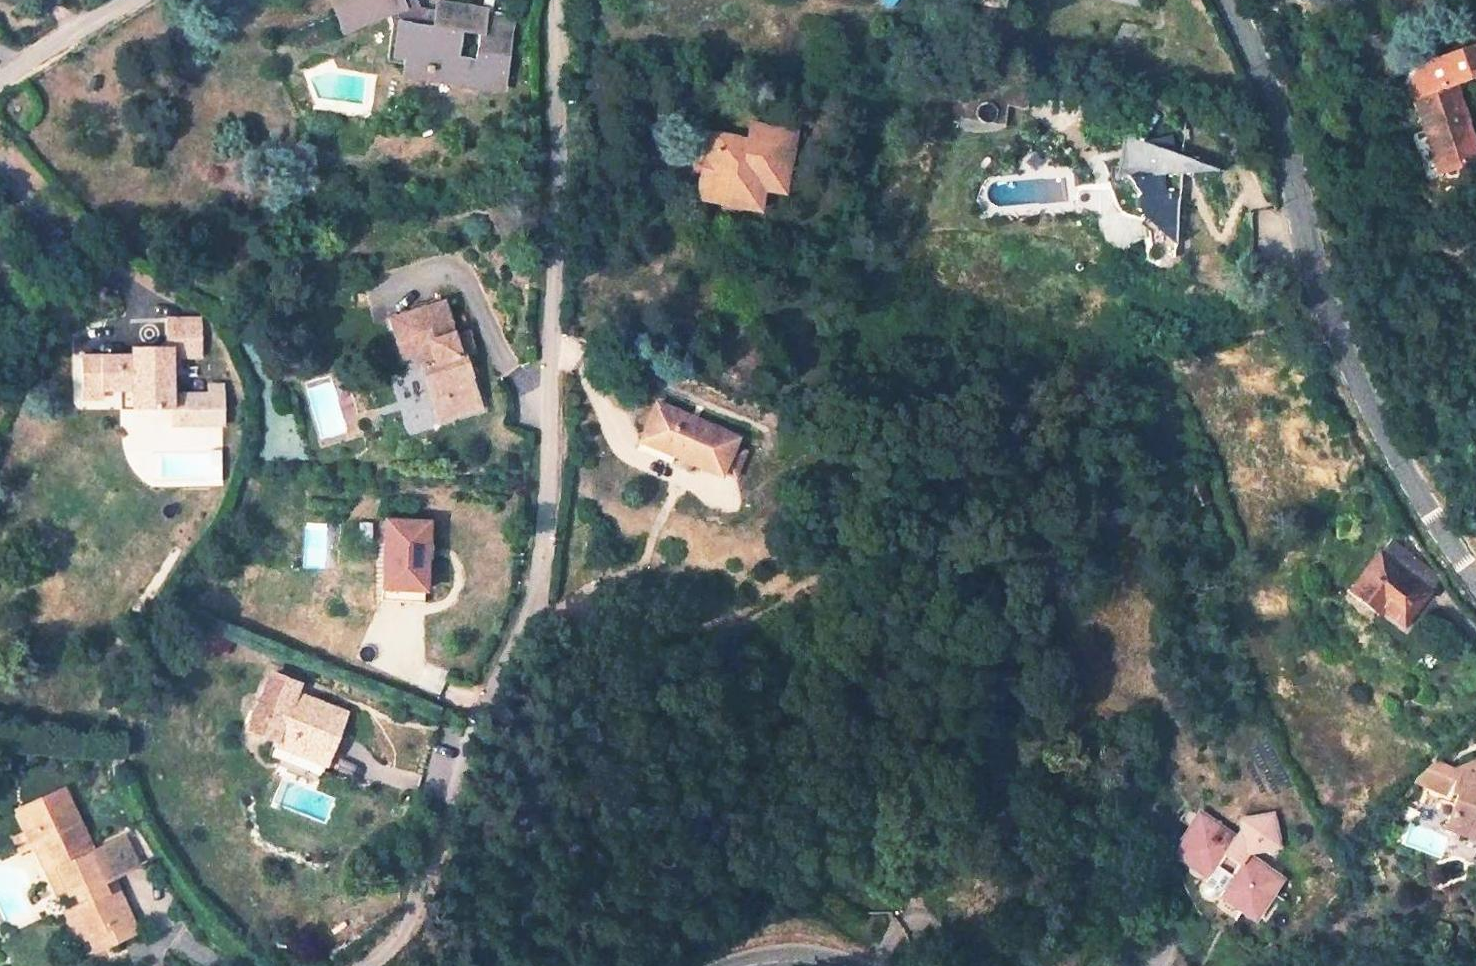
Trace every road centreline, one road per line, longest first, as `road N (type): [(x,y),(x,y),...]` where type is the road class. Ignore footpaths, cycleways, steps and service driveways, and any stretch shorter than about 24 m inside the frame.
road 1 (residential): [(368,965),(420,907),(451,797),(550,579),(560,189),(554,0)]
road 2 (tertiary): [(1235,0),(1336,310),(1390,432),(1475,573)]
road 3 (residential): [(140,0),(0,85)]

